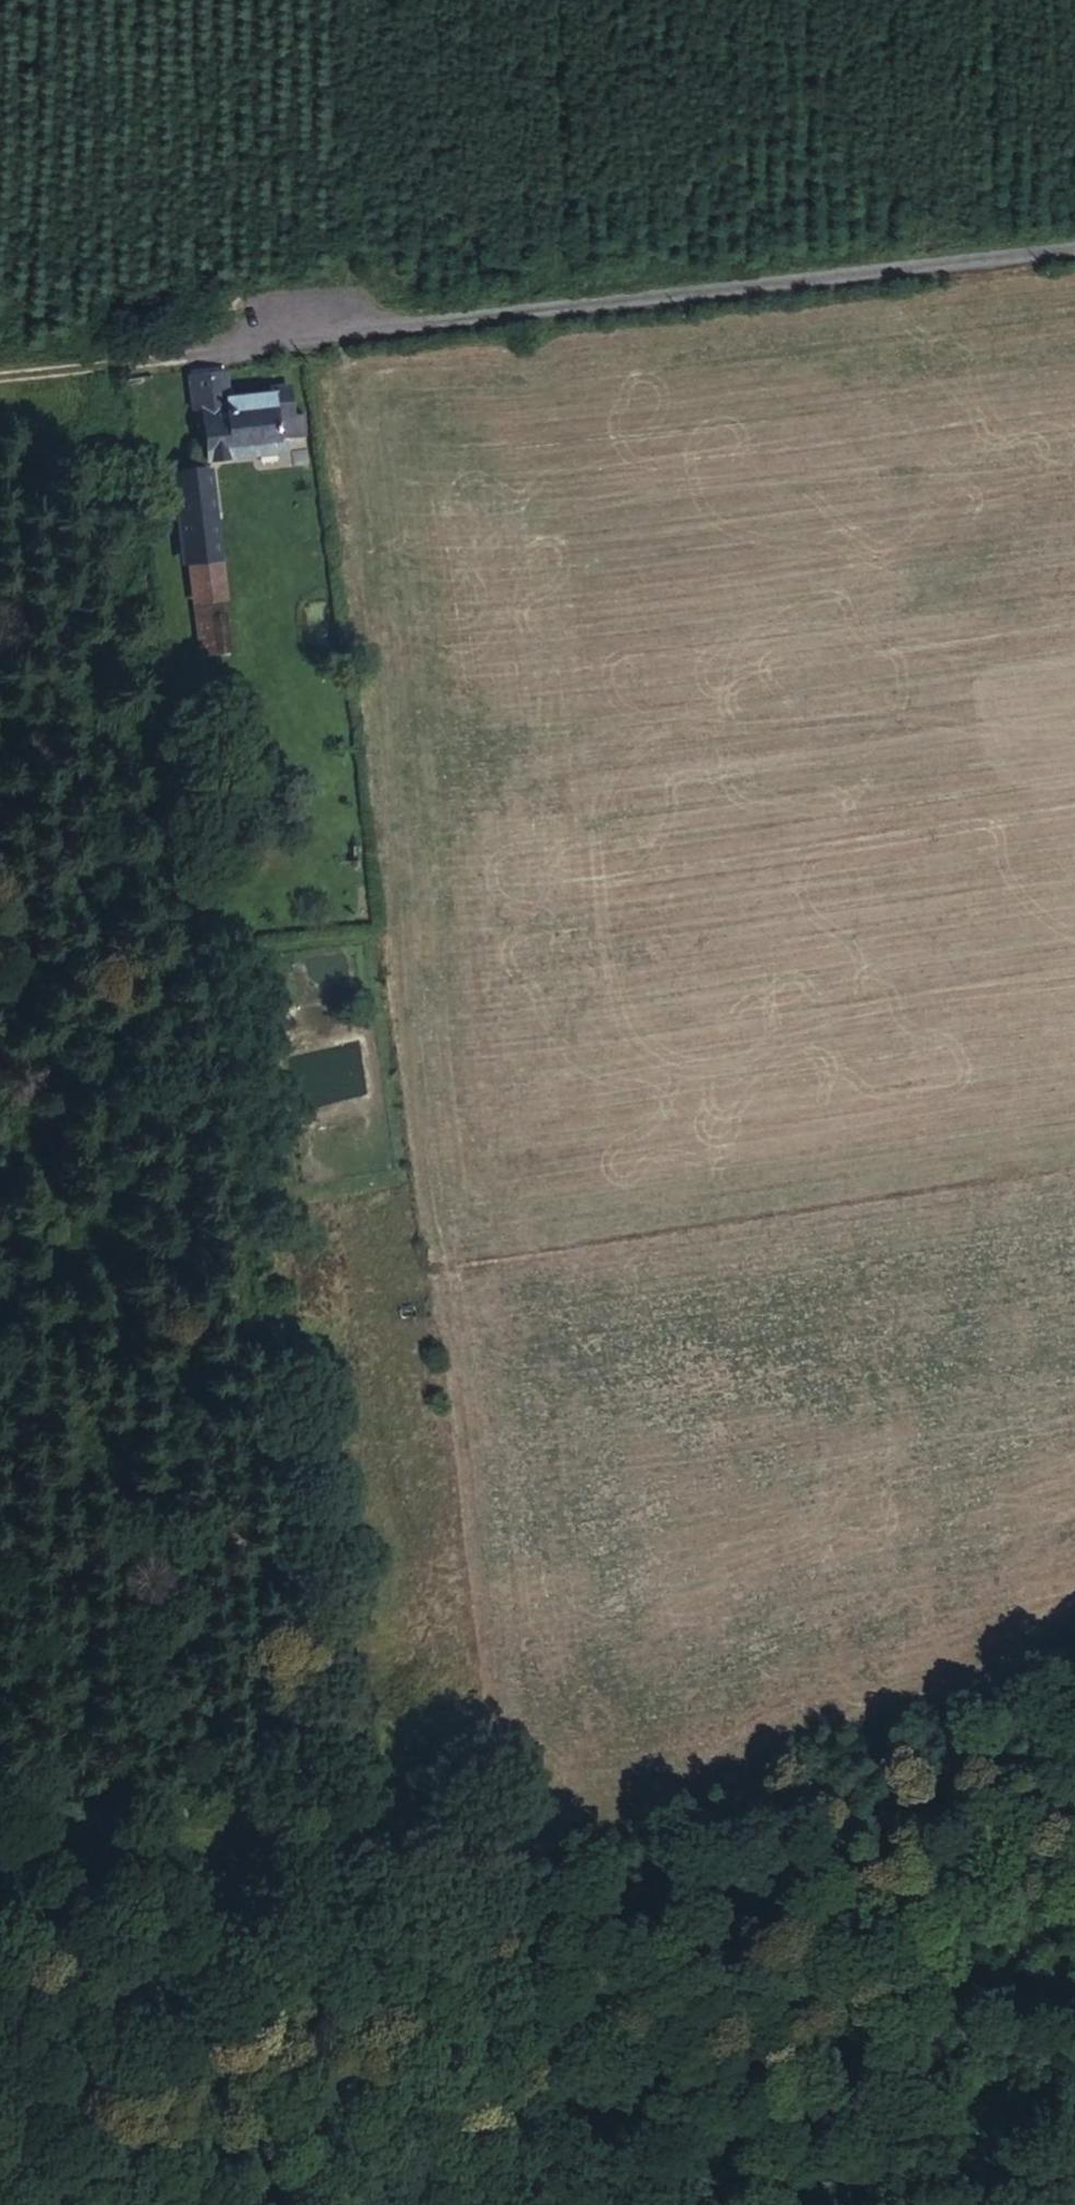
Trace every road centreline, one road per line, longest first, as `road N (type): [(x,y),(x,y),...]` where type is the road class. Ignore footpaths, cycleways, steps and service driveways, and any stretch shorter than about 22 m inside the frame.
road 1 (track): [(0,376),(1074,253)]
road 2 (track): [(0,1849),(329,1822)]

